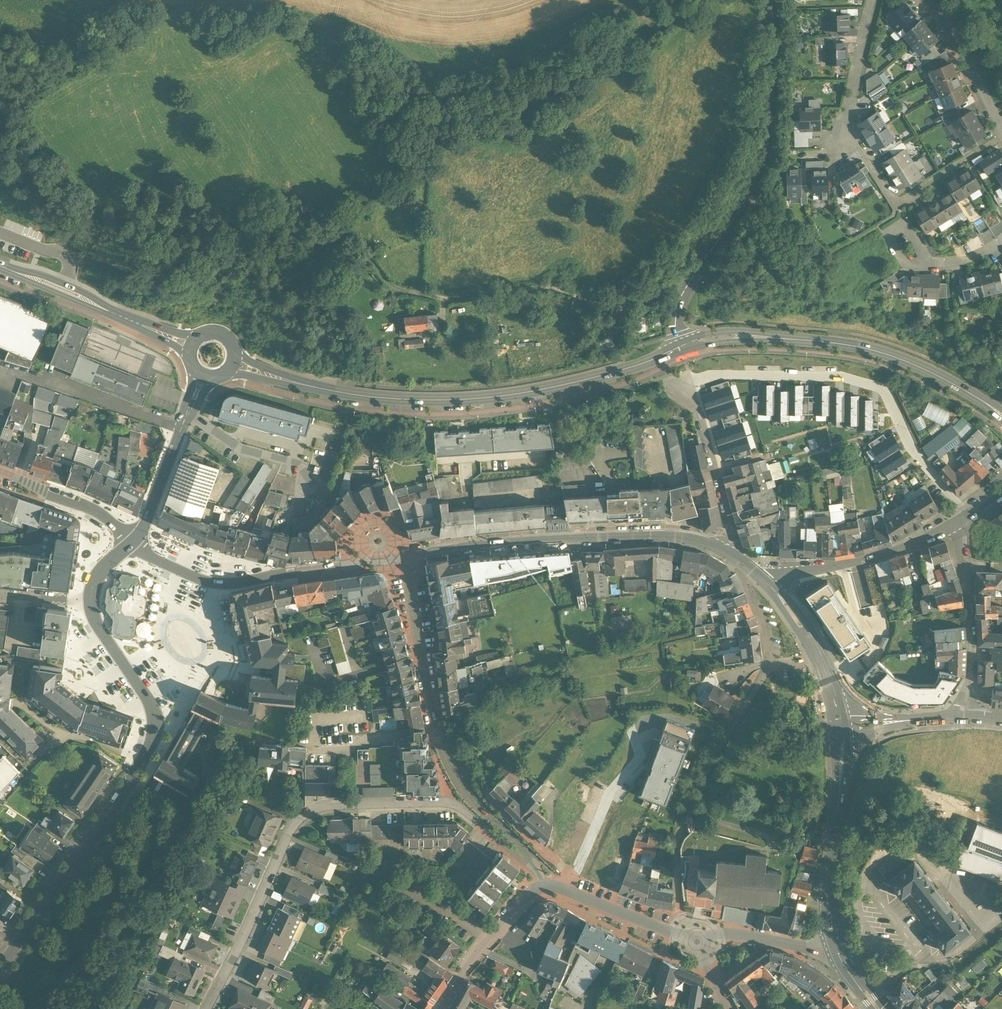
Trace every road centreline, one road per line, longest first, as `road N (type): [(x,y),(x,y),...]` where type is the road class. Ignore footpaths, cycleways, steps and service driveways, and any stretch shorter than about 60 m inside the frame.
road 1 (secondary): [(680,349),(583,379),(442,399),(362,395),(229,362)]
road 2 (tertiary): [(0,975),(154,734),(151,706),(101,634),(91,604)]
road 3 (track): [(691,0),(667,24),(530,106),(462,115),(391,108),(358,71),(341,31)]
road 4 (residential): [(207,1008),(288,836),(310,812),(445,804),(496,829)]
road 5 (tertiary): [(401,559),(683,539),(714,546),(769,586)]
road 6 (residential): [(680,349),(676,309),(763,152),(771,0)]
road 7 (residential): [(687,387),(728,376),(844,377),(883,390),(909,446),(969,515)]
road 8 (secondary): [(1001,416),(943,379),(867,350),(735,337),(680,349)]
road 9 (residential): [(401,559),(438,738),(496,829)]
road 10 (tertiary): [(401,559),(216,584),(131,543)]
road 11 (tertiary): [(836,950),(827,881),(840,728)]
road 12 (secondary): [(191,347),(0,267)]
road 13 (residential): [(954,527),(878,558),(769,586)]
road 14 (residential): [(954,527),(972,655),(964,719)]
road 15 (unclassified): [(2,372),(182,427)]
road 16 (track): [(199,288),(211,257),(272,218),(293,211),(338,217)]
road 17 (residential): [(542,886),(697,943)]
road 18 (tertiary): [(840,728),(813,646),(769,586)]
road 19 (residential): [(442,1008),(467,968),(542,886)]
road 20 (residential): [(1001,135),(947,20),(927,0)]
road 21 (residential): [(131,543),(97,513),(0,471)]
road 22 (residential): [(697,943),(720,933),(836,950)]
road 23 (residential): [(871,0),(843,139)]
road 24 (residential): [(840,728),(964,719)]

